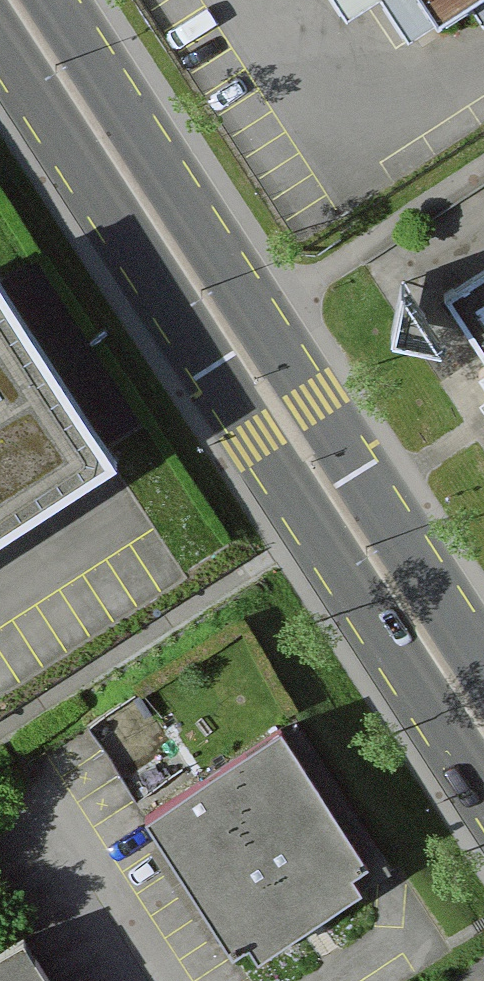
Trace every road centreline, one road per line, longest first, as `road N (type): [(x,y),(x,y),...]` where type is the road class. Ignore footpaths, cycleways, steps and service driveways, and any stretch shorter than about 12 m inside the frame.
road 1 (secondary): [(0,46),(483,798)]
road 2 (secondary): [(483,662),(59,0)]

